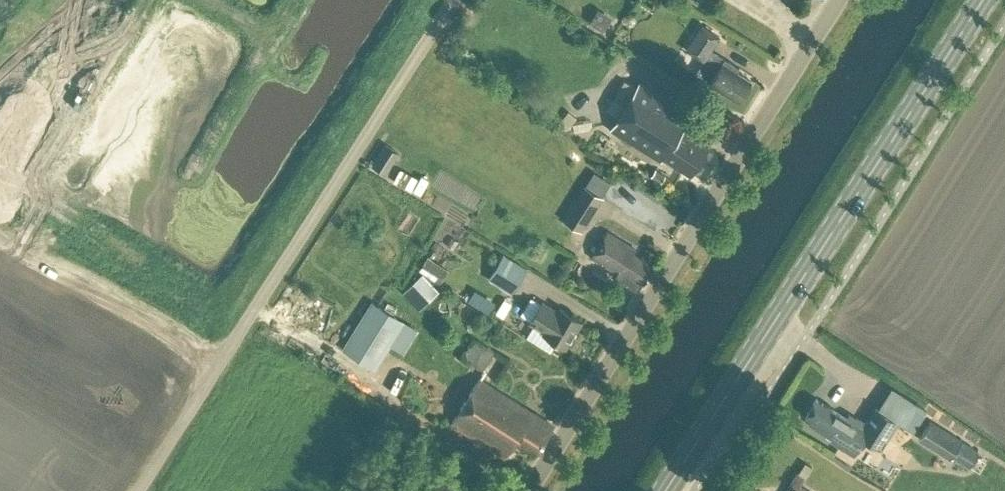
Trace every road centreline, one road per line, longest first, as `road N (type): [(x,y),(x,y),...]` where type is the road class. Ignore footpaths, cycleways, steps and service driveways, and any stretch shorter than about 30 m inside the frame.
road 1 (primary): [(663,490),(979,0)]
road 2 (track): [(137,490),(450,0)]
road 3 (unclassified): [(526,490),(835,0)]

